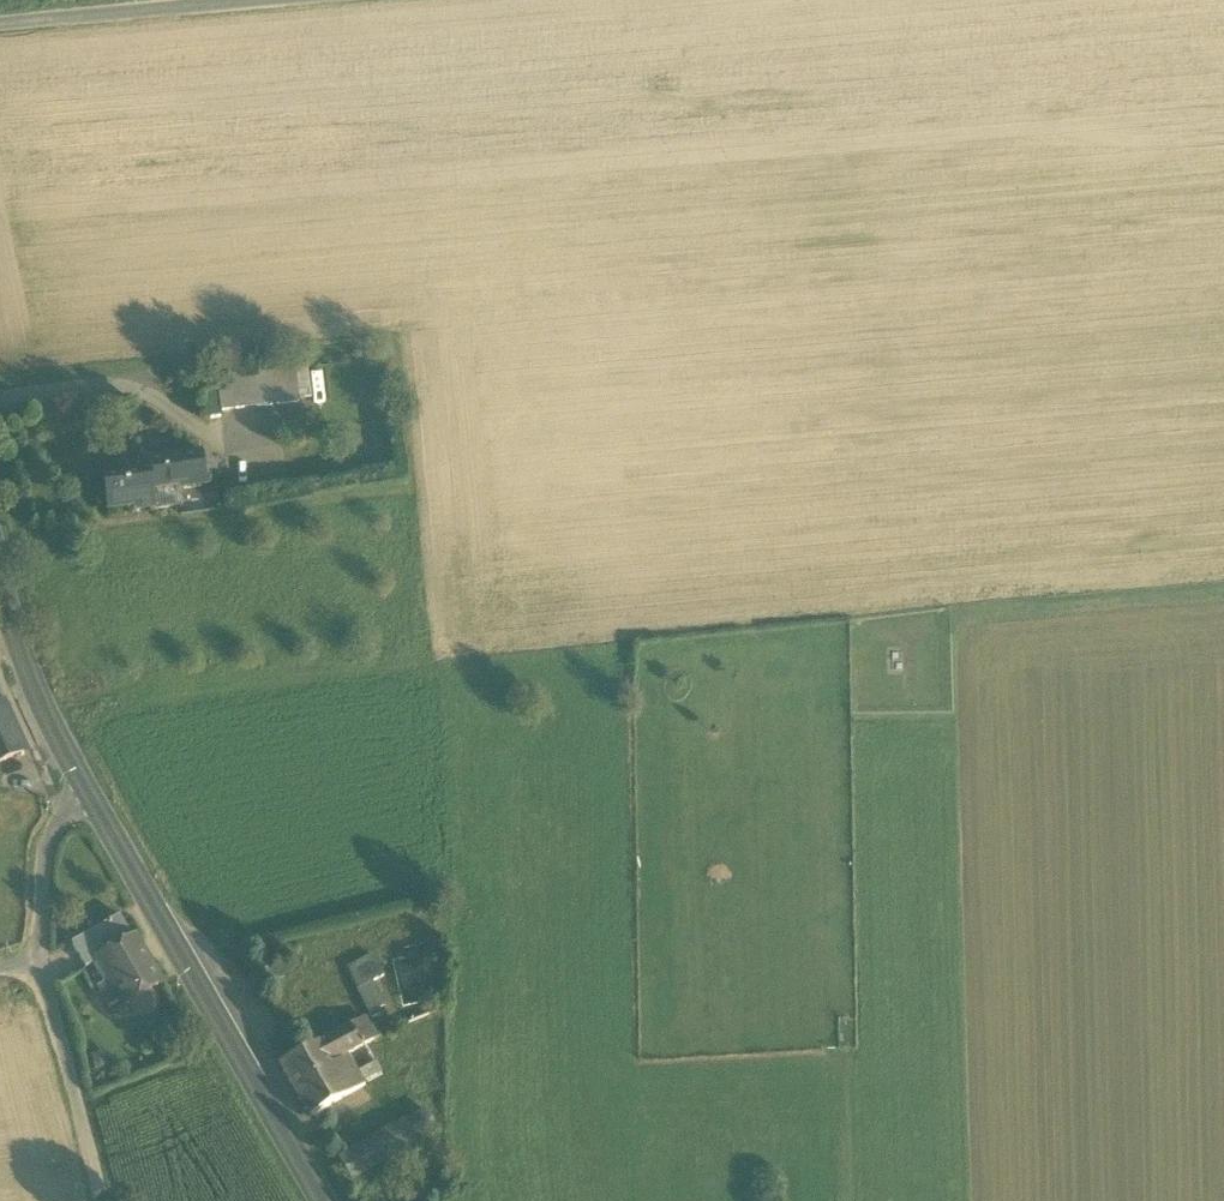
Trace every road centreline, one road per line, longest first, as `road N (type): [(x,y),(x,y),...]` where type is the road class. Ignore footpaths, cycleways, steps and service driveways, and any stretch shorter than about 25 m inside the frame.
road 1 (tertiary): [(321,1200),(34,695),(0,575)]
road 2 (track): [(308,0),(0,28)]
road 3 (track): [(1223,594),(980,615)]

